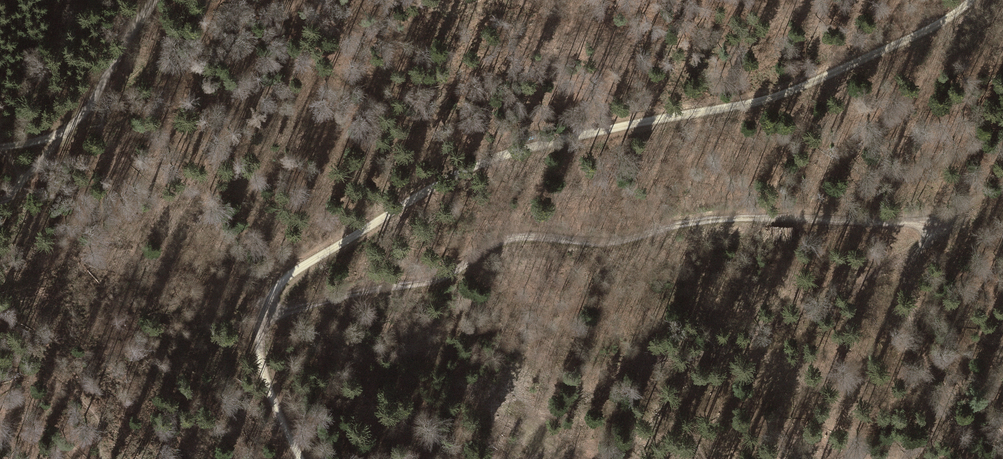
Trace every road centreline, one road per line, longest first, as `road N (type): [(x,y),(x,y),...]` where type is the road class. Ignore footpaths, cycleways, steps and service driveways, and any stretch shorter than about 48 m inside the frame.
road 1 (track): [(973,0),(899,46),(790,92),(485,161),(289,275),(265,300),(256,340),(300,458)]
road 2 (track): [(258,320),(433,280),(507,237),(604,242),(743,219),(948,226)]
road 3 (track): [(948,226),(835,302),(689,358)]
road 4 (track): [(0,147),(58,141),(81,122),(150,0)]

